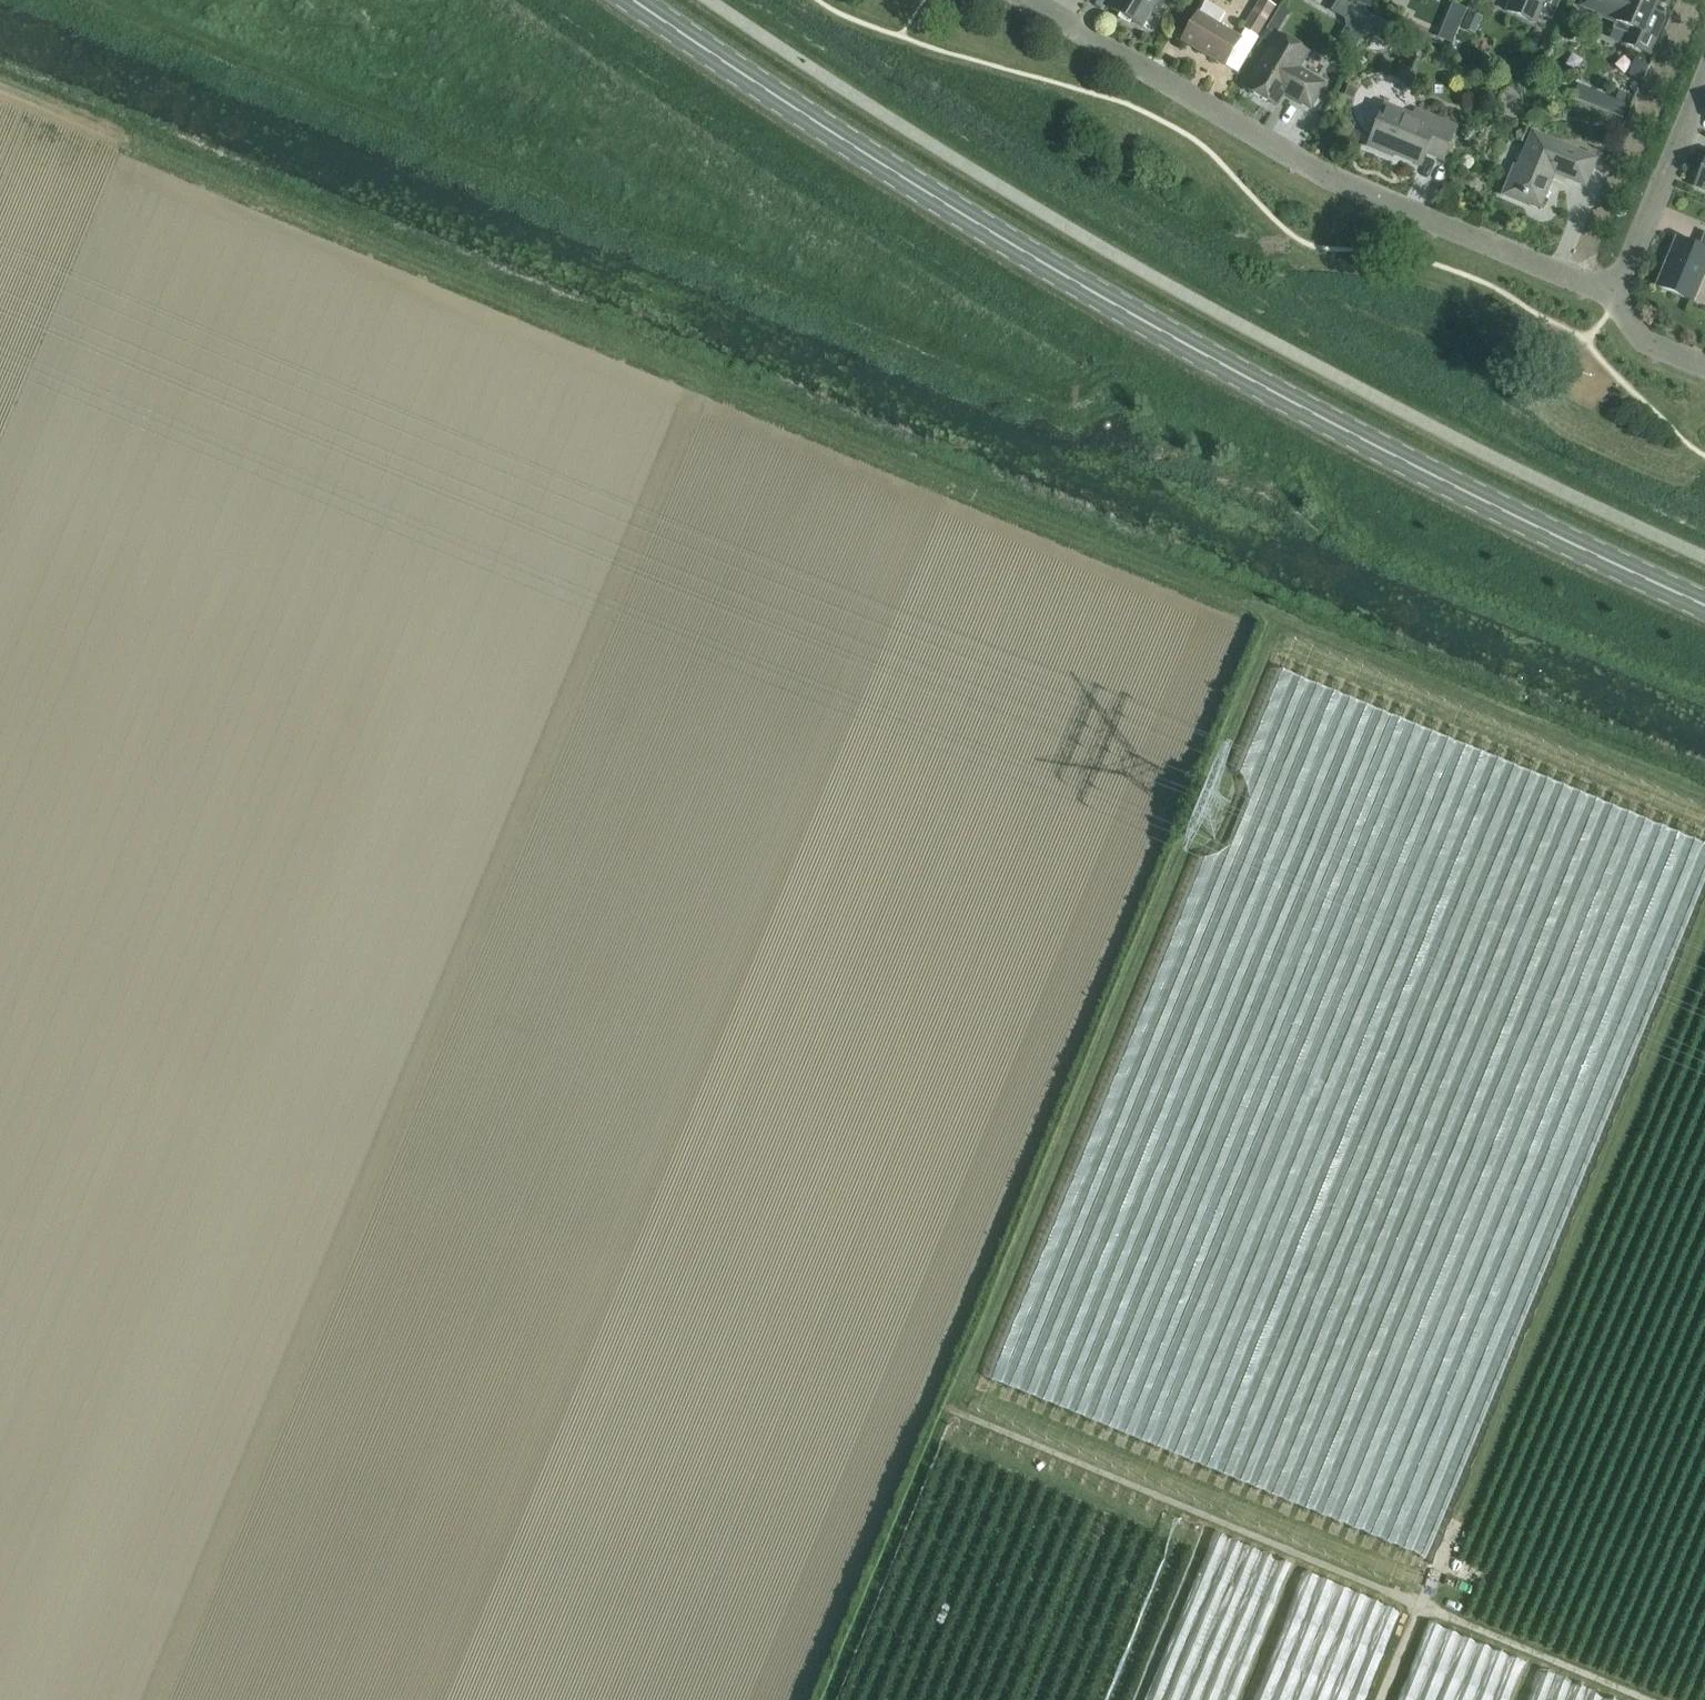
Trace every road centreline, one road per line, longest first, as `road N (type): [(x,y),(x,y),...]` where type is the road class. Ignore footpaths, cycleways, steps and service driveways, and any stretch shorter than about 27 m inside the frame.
road 1 (primary): [(1704,605),(1478,499),(1201,355),(871,158),(633,0)]
road 2 (residential): [(1614,306),(1320,177),(1036,0)]
road 3 (residential): [(1614,306),(1704,80)]

